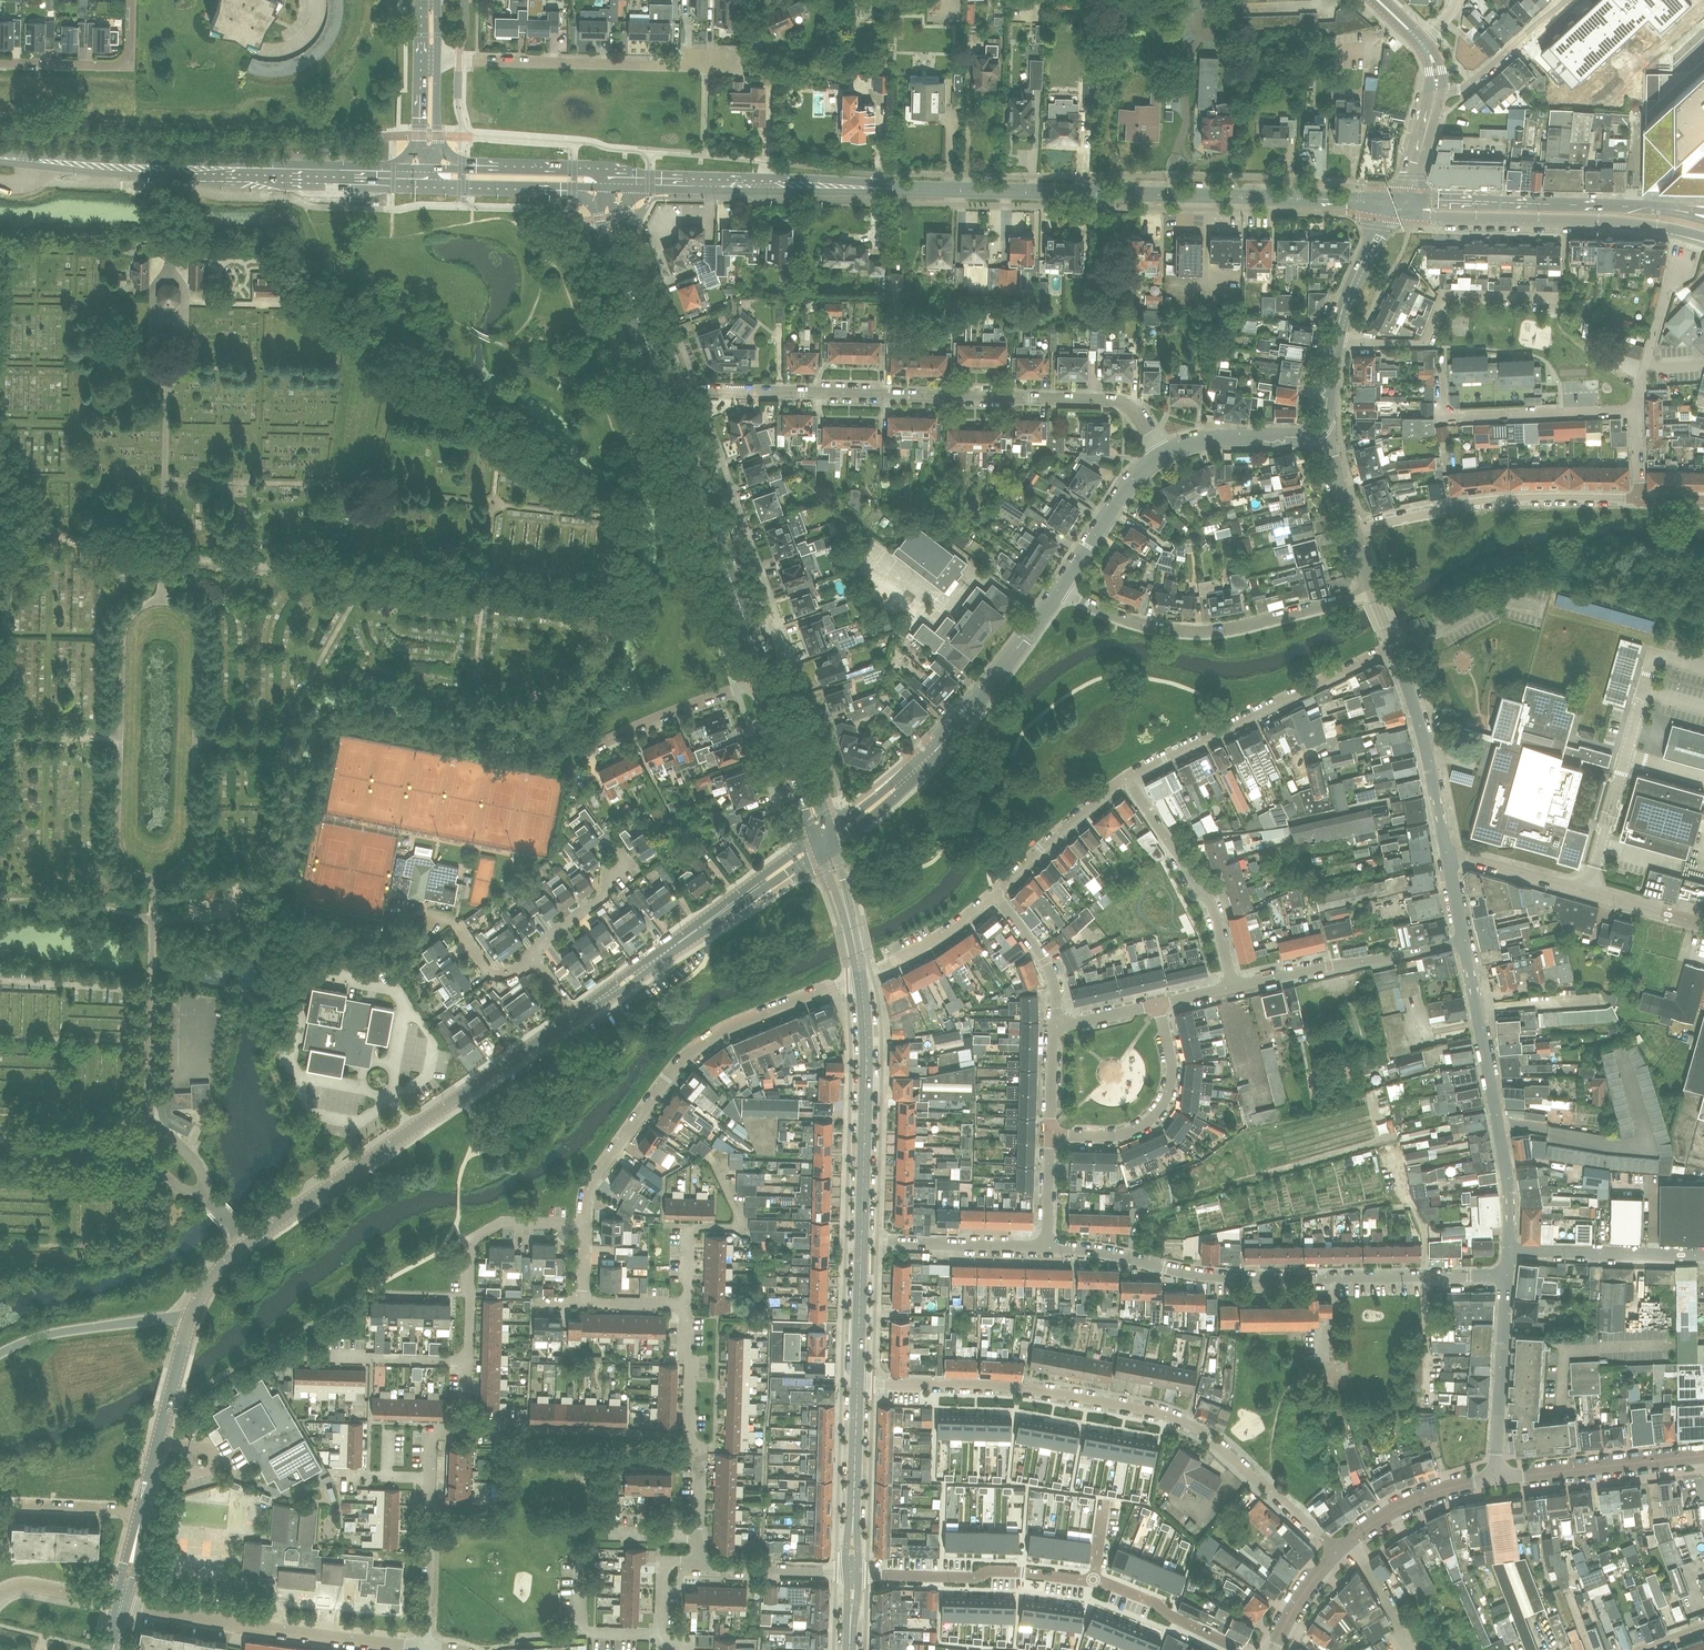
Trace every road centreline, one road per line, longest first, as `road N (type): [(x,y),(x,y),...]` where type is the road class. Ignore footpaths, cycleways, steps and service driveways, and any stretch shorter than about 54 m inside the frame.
road 1 (residential): [(1342,1549),(1168,1416),(1018,1387),(858,1384)]
road 2 (residential): [(1160,453),(1140,409),(1114,397),(666,393)]
road 3 (tertiary): [(191,1318),(212,1276),(249,1242),(575,1017)]
road 4 (residential): [(1505,1273),(1202,1277),(1102,1252),(1046,1248)]
road 5 (secondary): [(1329,200),(899,189)]
road 6 (residential): [(584,1224),(589,1186),(697,1048),(859,973)]
road 7 (secondary): [(400,168),(31,156)]
road 8 (secondary): [(30,165),(393,184)]
road 9 (unclassified): [(1063,587),(966,714),(821,837)]
road 10 (residential): [(1372,588),(1199,631),(1124,619),(1063,587)]
road 11 (residential): [(1507,1251),(1502,1154),(1462,941)]
road 12 (secondary): [(1393,213),(1588,218),(1703,235)]
road 13 (residential): [(426,1648),(120,1603)]
road 14 (tertiary): [(575,1017),(821,837)]
road 15 (tertiary): [(765,678),(666,393)]
road 16 (secondary): [(1703,211),(1403,197)]
road 17 (residential): [(1127,778),(1394,647)]
road 18 (residential): [(1640,499),(1491,500),(1353,528)]
road 19 (tertiary): [(861,1244),(868,1080),(859,973)]
road 20 (secondary): [(630,190),(899,189)]
road 21 (residential): [(1703,923),(1444,851)]
road 22 (residential): [(705,66),(437,60)]
road 23 (residential): [(1640,499),(1640,385),(1687,240)]
road 24 (residential): [(1338,339),(1424,344),(1446,292),(1563,295)]
road 25 (secondary): [(899,189),(800,177),(648,178)]
road 26 (residential): [(1093,1580),(853,1572)]
road 27 (residential): [(469,1361),(472,1239),(503,1222),(584,1224)]
road 28 (residential): [(1233,987),(1207,896),(1127,778)]
road 29 (residential): [(698,1538),(700,1447),(687,1435),(686,1307)]
road 30 (residential): [(1233,987),(1462,941)]
road 31 (residential): [(1048,1132),(1107,1134),(1153,1117),(1170,1083),(1157,1007)]
road 32 (residential): [(1444,851),(1428,754),(1394,647)]
road 33 (unclassified): [(1496,1476),(1703,1455)]
road 34 (residential): [(1496,1476),(1505,1273)]
road 35 (tertiary): [(142,1509),(191,1318)]
road 36 (residential): [(584,754),(765,678)]
road 37 (residential): [(1507,1251),(1703,1254)]
road 38 (unclassified): [(0,1354),(57,1332),(191,1318)]
road 39 (residential): [(0,64),(117,65),(129,57),(131,0)]
road 40 (tertiary): [(853,1572),(858,1384)]
road 41 (residential): [(1046,1248),(861,1244)]
road 42 (residential): [(996,892),(1127,778)]
road 43 (unclassified): [(1342,1549),(1423,1495),(1496,1476)]
road 44 (residential): [(297,1359),(469,1361)]
road 45 (tertiary): [(821,837),(765,678)]
road 46 (unclassified): [(1063,587),(1138,472),(1160,453)]
road 47 (residential): [(1434,90),(1468,85),(1566,0)]
road 48 (unclassified): [(1160,453),(1205,437),(1320,431)]
road 49 (residential): [(1240,1649),(1093,1580)]
road 50 (residential): [(859,973),(945,929),(996,892)]
road 51 (residential): [(853,1572),(697,1562)]
road 52 (residential): [(1054,1027),(1045,960),(996,892)]
road 53 (residential): [(531,958),(630,857)]
road 54 (tertiary): [(859,973),(821,837)]
road 55 (tertiary): [(858,1384),(861,1244)]
road 56 (unclassified): [(1338,339),(1357,278),(1393,213)]
road 57 (residential): [(426,1648),(431,1514)]
road 58 (residential): [(688,1226),(741,1228),(709,1157)]
road 59 (residential): [(142,1509),(14,1504)]
road 60 (secondary): [(449,187),(574,190)]
road 61 (residential): [(0,1592),(23,1586),(120,1603)]
road 62 (unclassified): [(1274,1649),(1300,1599),(1342,1549)]

